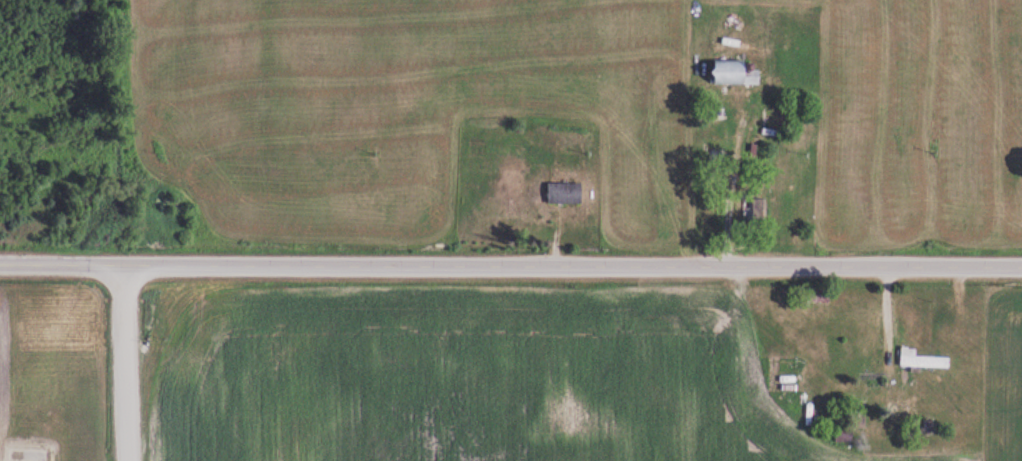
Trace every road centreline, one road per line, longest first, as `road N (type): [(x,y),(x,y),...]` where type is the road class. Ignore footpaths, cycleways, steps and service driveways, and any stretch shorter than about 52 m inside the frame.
road 1 (residential): [(0,268),(1021,268)]
road 2 (residential): [(135,460),(133,270)]

